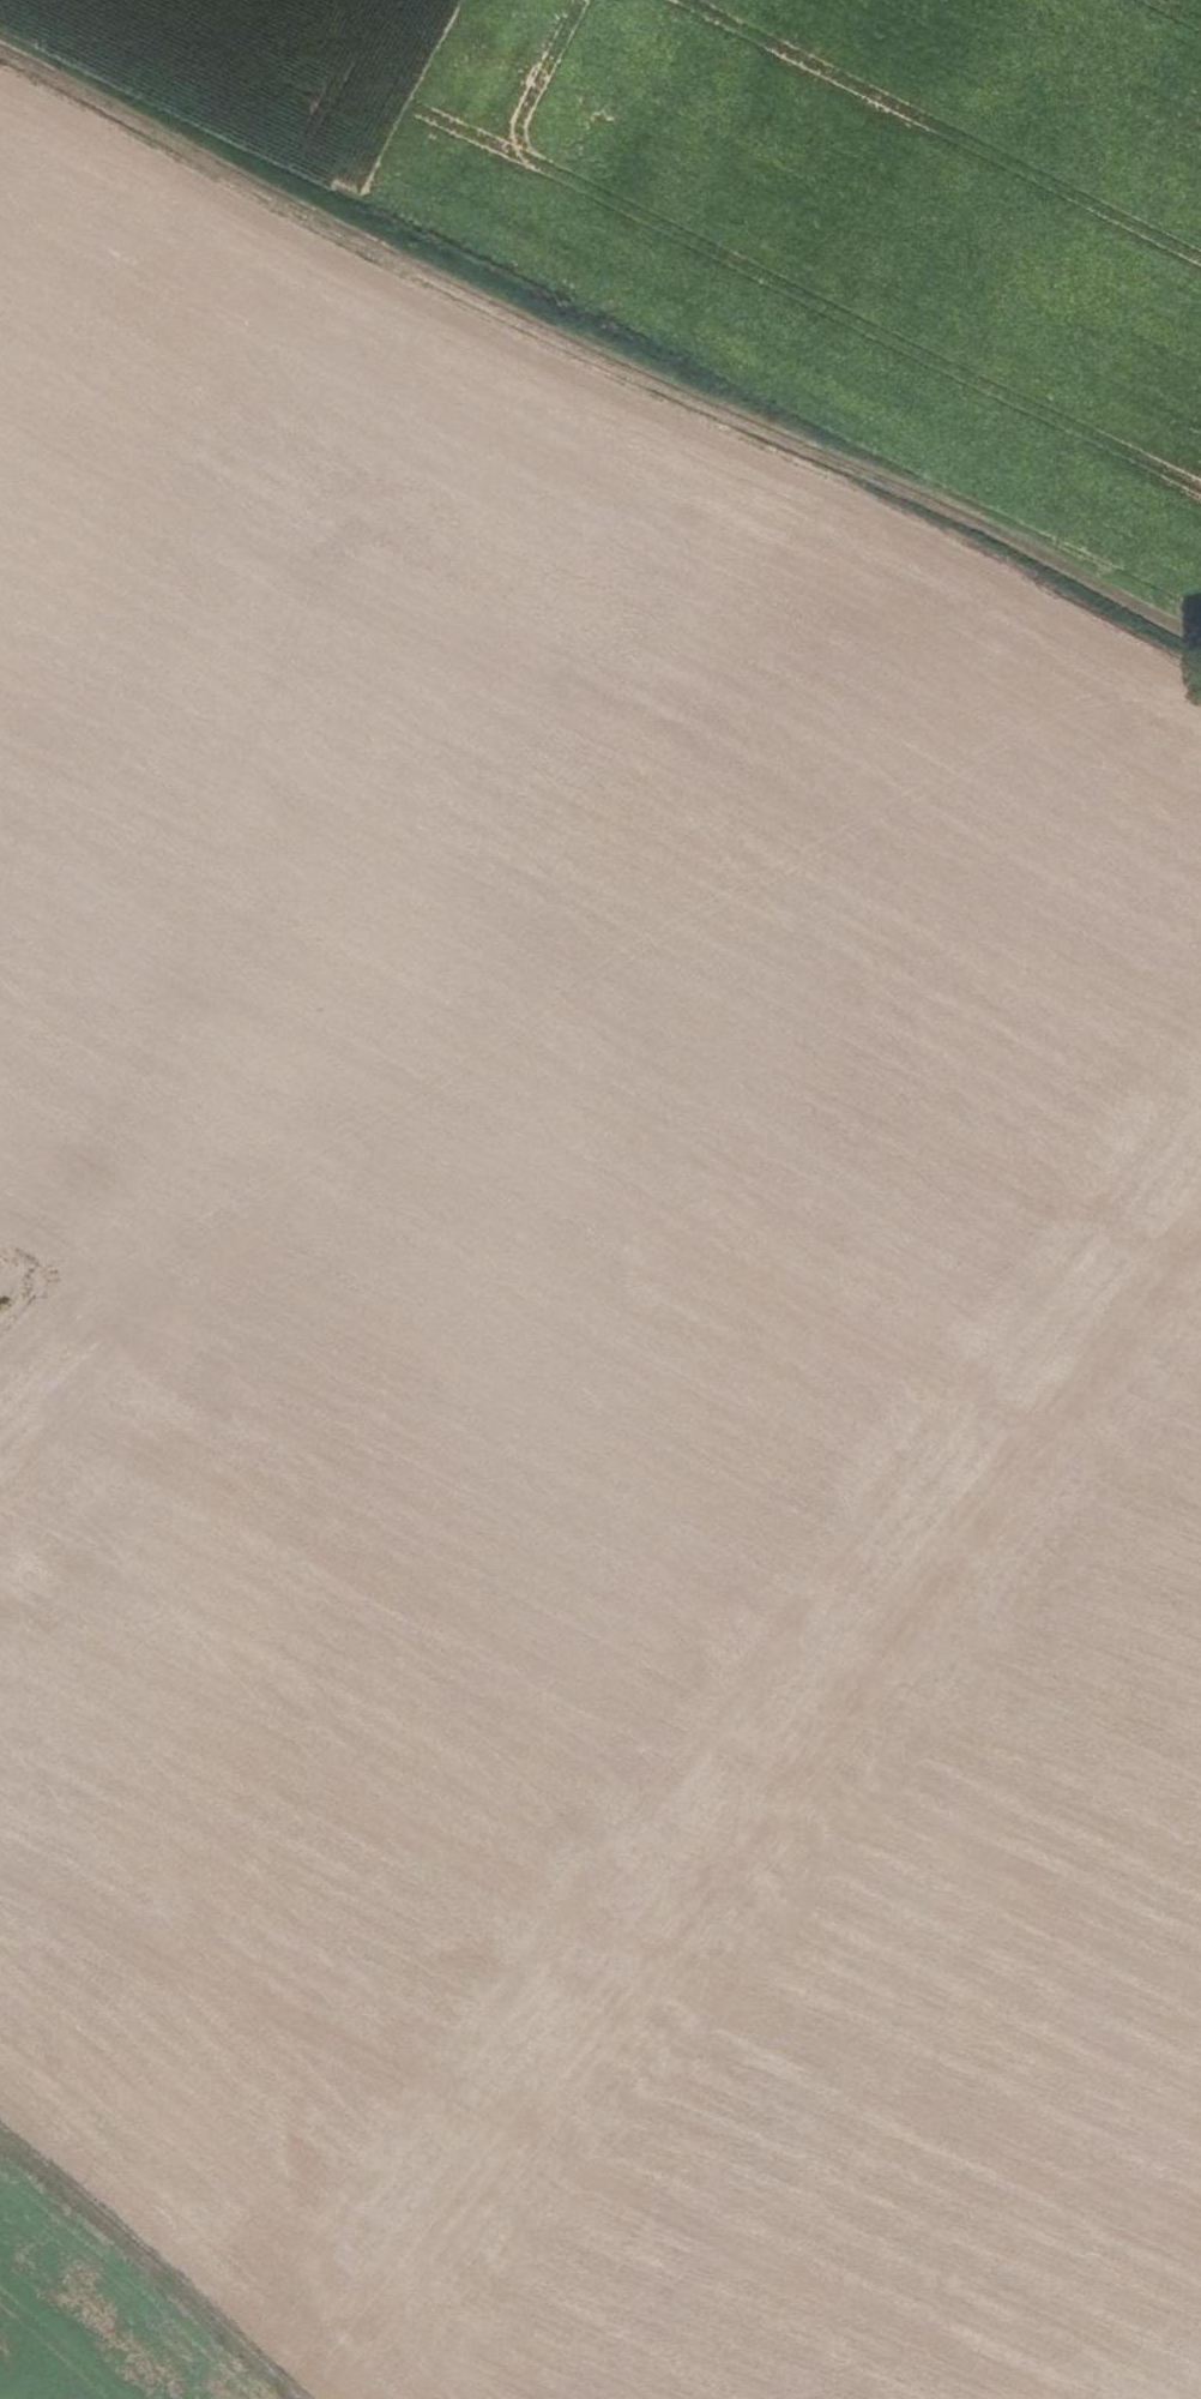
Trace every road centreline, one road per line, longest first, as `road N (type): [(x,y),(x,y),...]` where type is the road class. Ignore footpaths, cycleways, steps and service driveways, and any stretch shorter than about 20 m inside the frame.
road 1 (track): [(0,58),(1200,630)]
road 2 (track): [(0,2134),(307,2398)]

